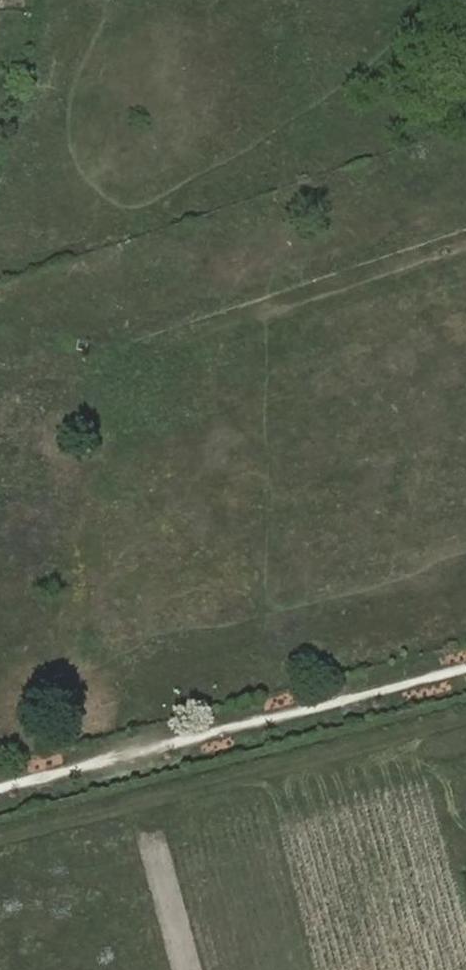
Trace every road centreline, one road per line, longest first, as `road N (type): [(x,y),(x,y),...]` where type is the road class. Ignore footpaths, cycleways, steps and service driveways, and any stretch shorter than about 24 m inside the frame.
road 1 (track): [(465,723),(0,844)]

